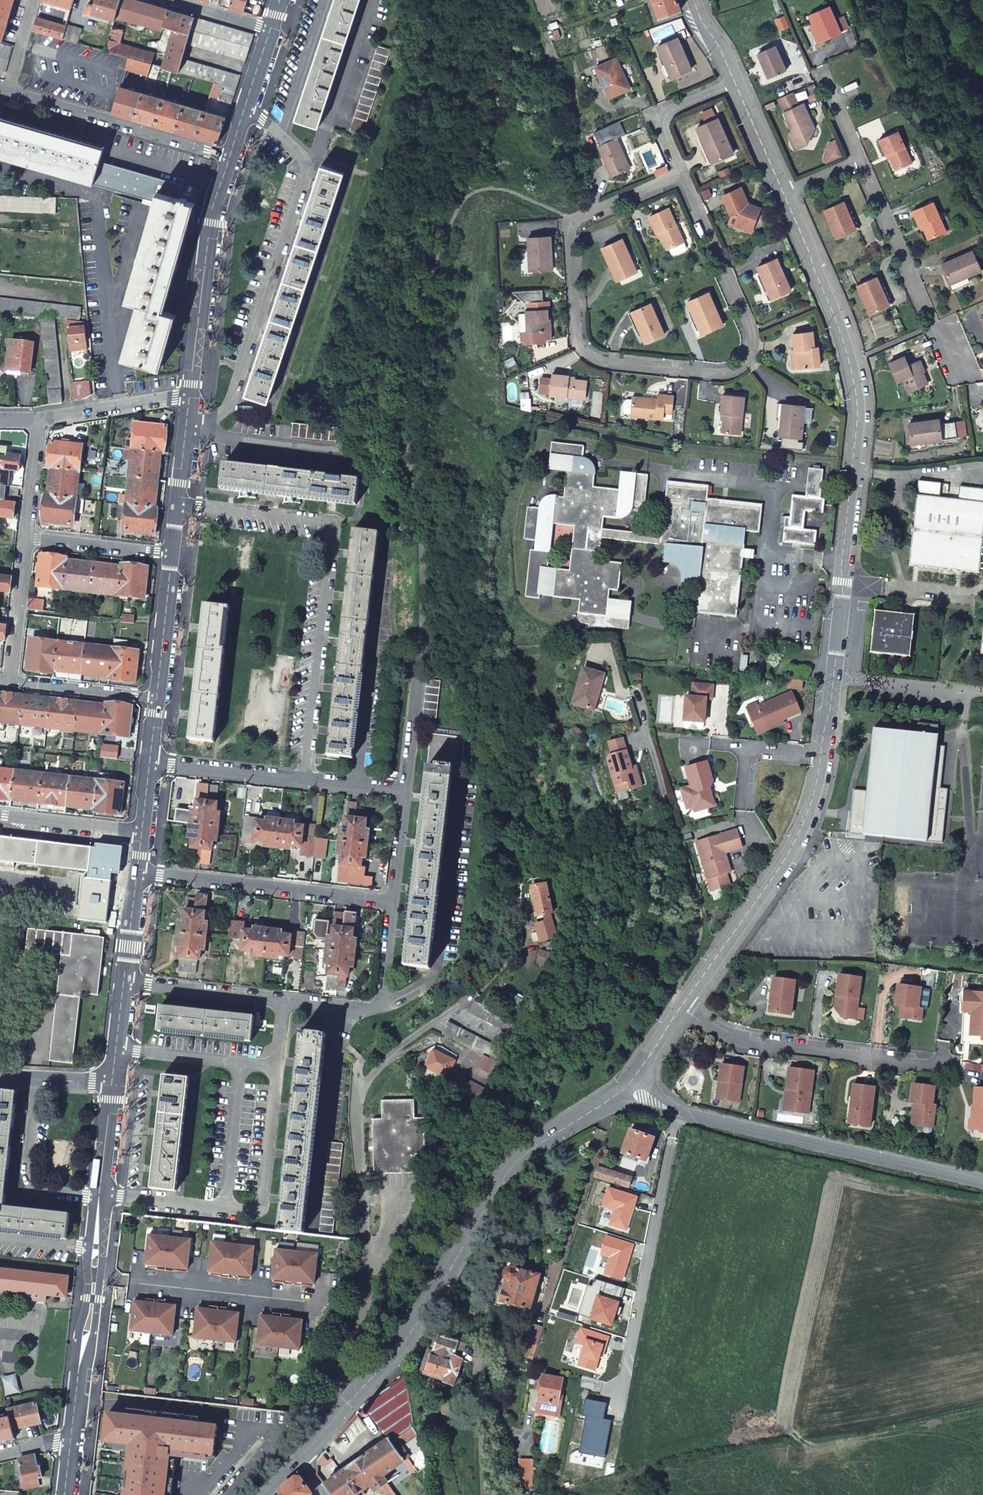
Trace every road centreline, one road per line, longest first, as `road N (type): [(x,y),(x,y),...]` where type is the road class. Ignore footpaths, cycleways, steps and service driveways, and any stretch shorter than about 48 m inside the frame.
road 1 (residential): [(784,195),(842,336),(857,402),(822,753)]
road 2 (residential): [(680,177),(750,337),(736,369),(605,360),(582,351),(572,230),(594,211)]
road 3 (residential): [(627,1086),(516,1158),(419,1317),(300,1463)]
road 4 (residential): [(177,503),(320,522),(331,530),(305,782)]
road 5 (residential): [(113,1082),(71,1444)]
road 6 (residential): [(393,901),(374,1008),(124,982)]
road 7 (residential): [(982,1183),(683,1113)]
road 8 (residential): [(822,753),(794,845),(683,1008)]
road 9 (residential): [(683,1113),(619,1394)]
road 10 (residential): [(683,1008),(749,1043),(952,1069)]
road 11 (residential): [(393,901),(138,872)]
road 12 (residential): [(230,157),(215,200),(190,398)]
road 13 (residential): [(7,90),(230,157)]
road 14 (residential): [(859,160),(930,324),(960,369)]
road 15 (residential): [(305,782),(404,794),(393,901)]
road 16 (residential): [(151,763),(305,782)]
road 17 (residential): [(190,398),(37,421)]
road 18 (residential): [(172,554),(25,538)]
road 19 (residential): [(10,681),(157,696)]
road 20 (residential): [(736,83),(661,117),(680,177)]
road 21 (residential): [(25,538),(10,681)]
road 22 (residential): [(142,834),(0,816)]
road 23 (residential): [(172,554),(157,696)]
road 24 (residential): [(270,32),(230,157)]
road 25 (residential): [(736,83),(784,195)]

